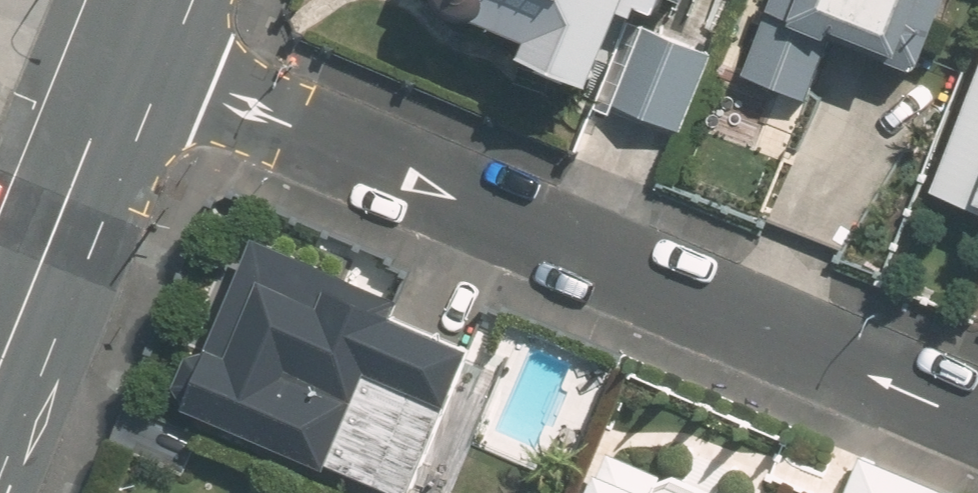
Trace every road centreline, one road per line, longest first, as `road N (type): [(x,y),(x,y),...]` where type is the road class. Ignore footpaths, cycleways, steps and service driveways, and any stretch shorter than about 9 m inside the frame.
road 1 (residential): [(977,429),(114,63)]
road 2 (secondary): [(114,63),(0,361)]

